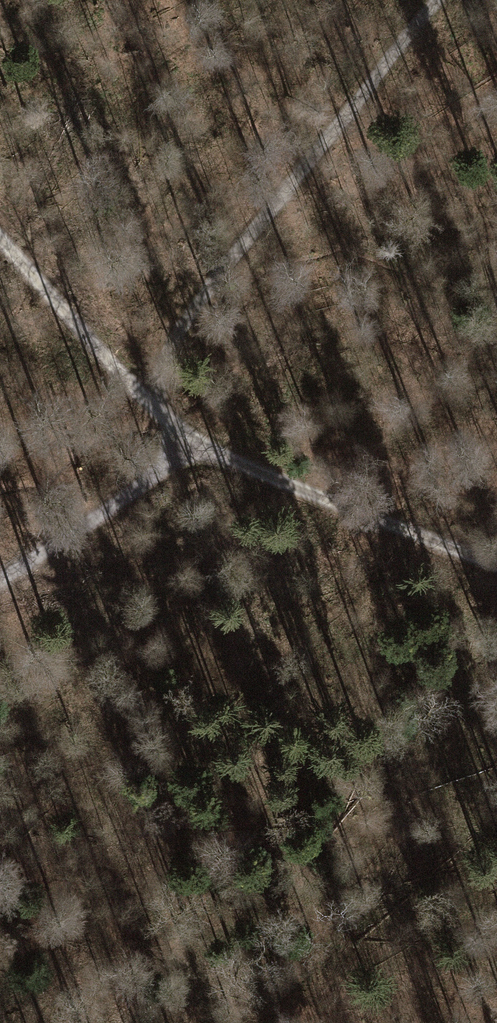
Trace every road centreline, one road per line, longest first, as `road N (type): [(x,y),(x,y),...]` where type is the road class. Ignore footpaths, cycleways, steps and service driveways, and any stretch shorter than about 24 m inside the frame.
road 1 (track): [(441,0),(188,315),(150,403)]
road 2 (track): [(496,563),(193,438)]
road 3 (track): [(193,438),(101,515),(0,581)]
road 4 (track): [(150,403),(0,238)]

